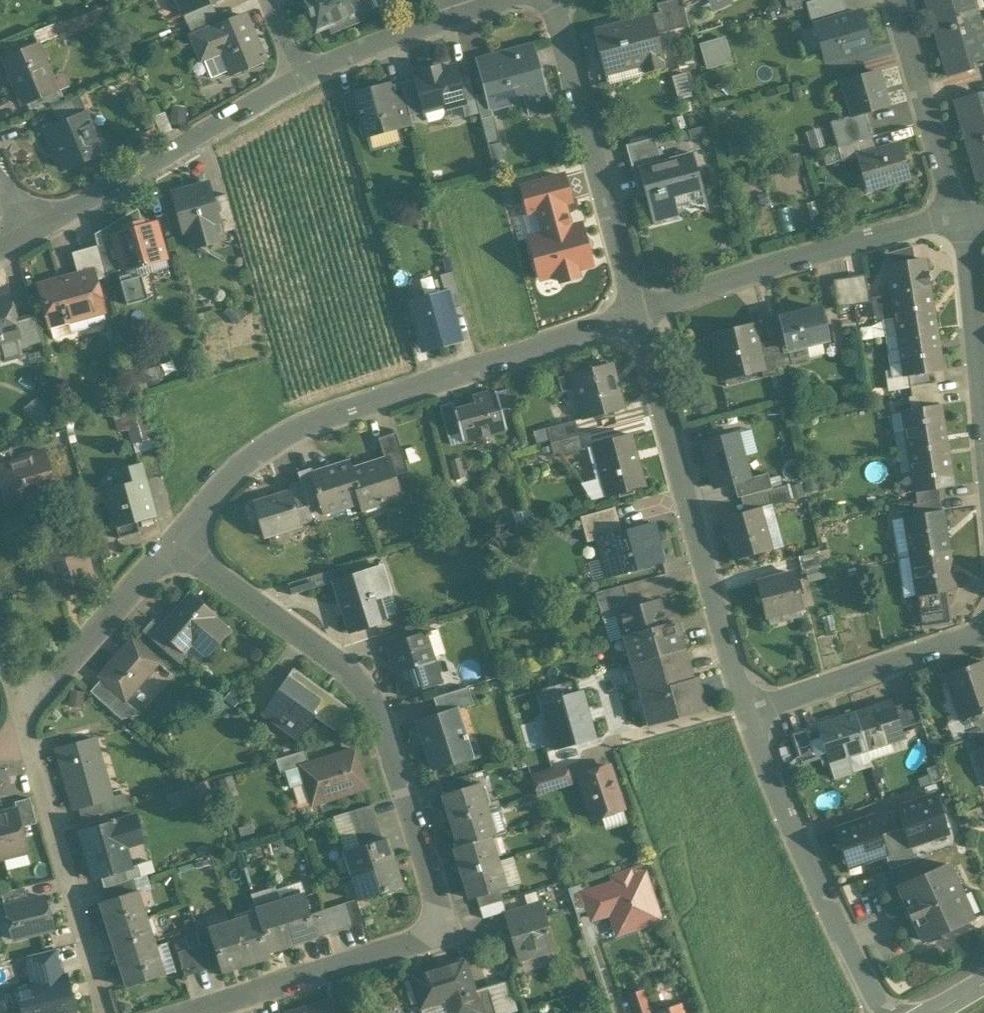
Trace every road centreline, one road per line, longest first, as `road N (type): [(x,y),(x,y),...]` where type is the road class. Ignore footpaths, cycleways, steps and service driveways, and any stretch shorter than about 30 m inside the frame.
road 1 (residential): [(197,1012),(449,929),(384,712),(324,649),(178,539)]
road 2 (residential): [(638,313),(304,424),(245,463),(178,539)]
road 3 (residential): [(748,707),(638,313)]
road 4 (residential): [(956,216),(638,313)]
road 5 (residential): [(877,1012),(789,820),(748,707)]
road 6 (residential): [(638,313),(547,0)]
road 7 (residential): [(300,79),(26,238)]
road 8 (residential): [(110,1012),(25,718)]
road 9 (residential): [(983,627),(748,707)]
road 10 (residential): [(956,216),(983,452)]
road 11 (residential): [(178,539),(25,718)]
road 12 (residential): [(893,0),(956,216)]
road 13 (residential): [(501,0),(300,79)]

